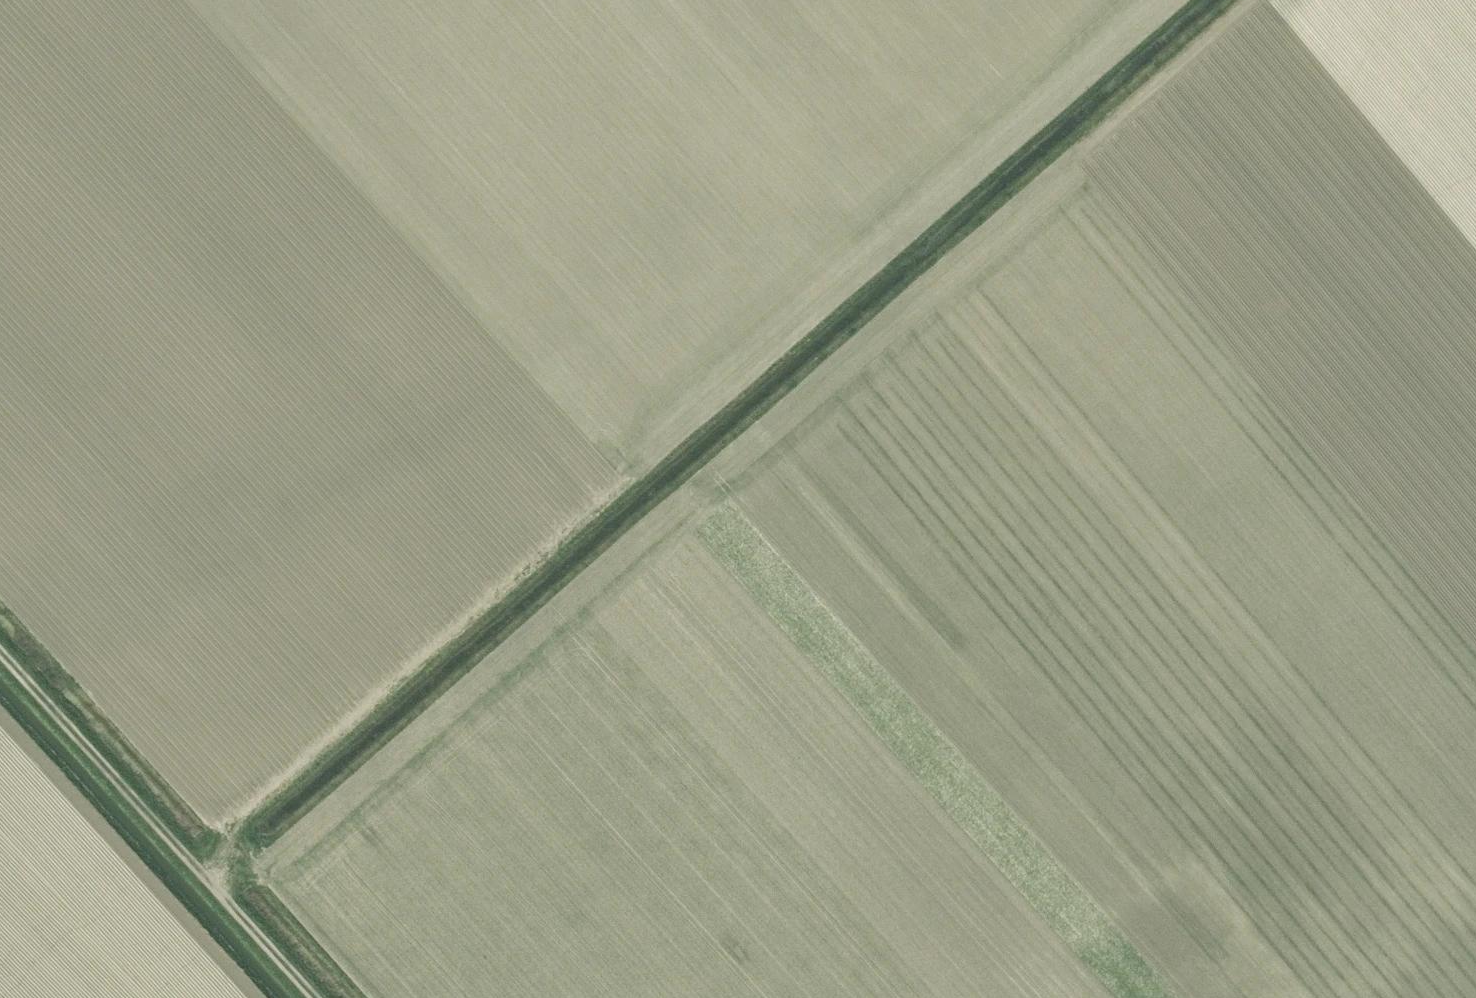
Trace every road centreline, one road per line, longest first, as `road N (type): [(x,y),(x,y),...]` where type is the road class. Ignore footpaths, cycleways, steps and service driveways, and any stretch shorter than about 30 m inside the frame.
road 1 (track): [(307,997),(0,660)]

